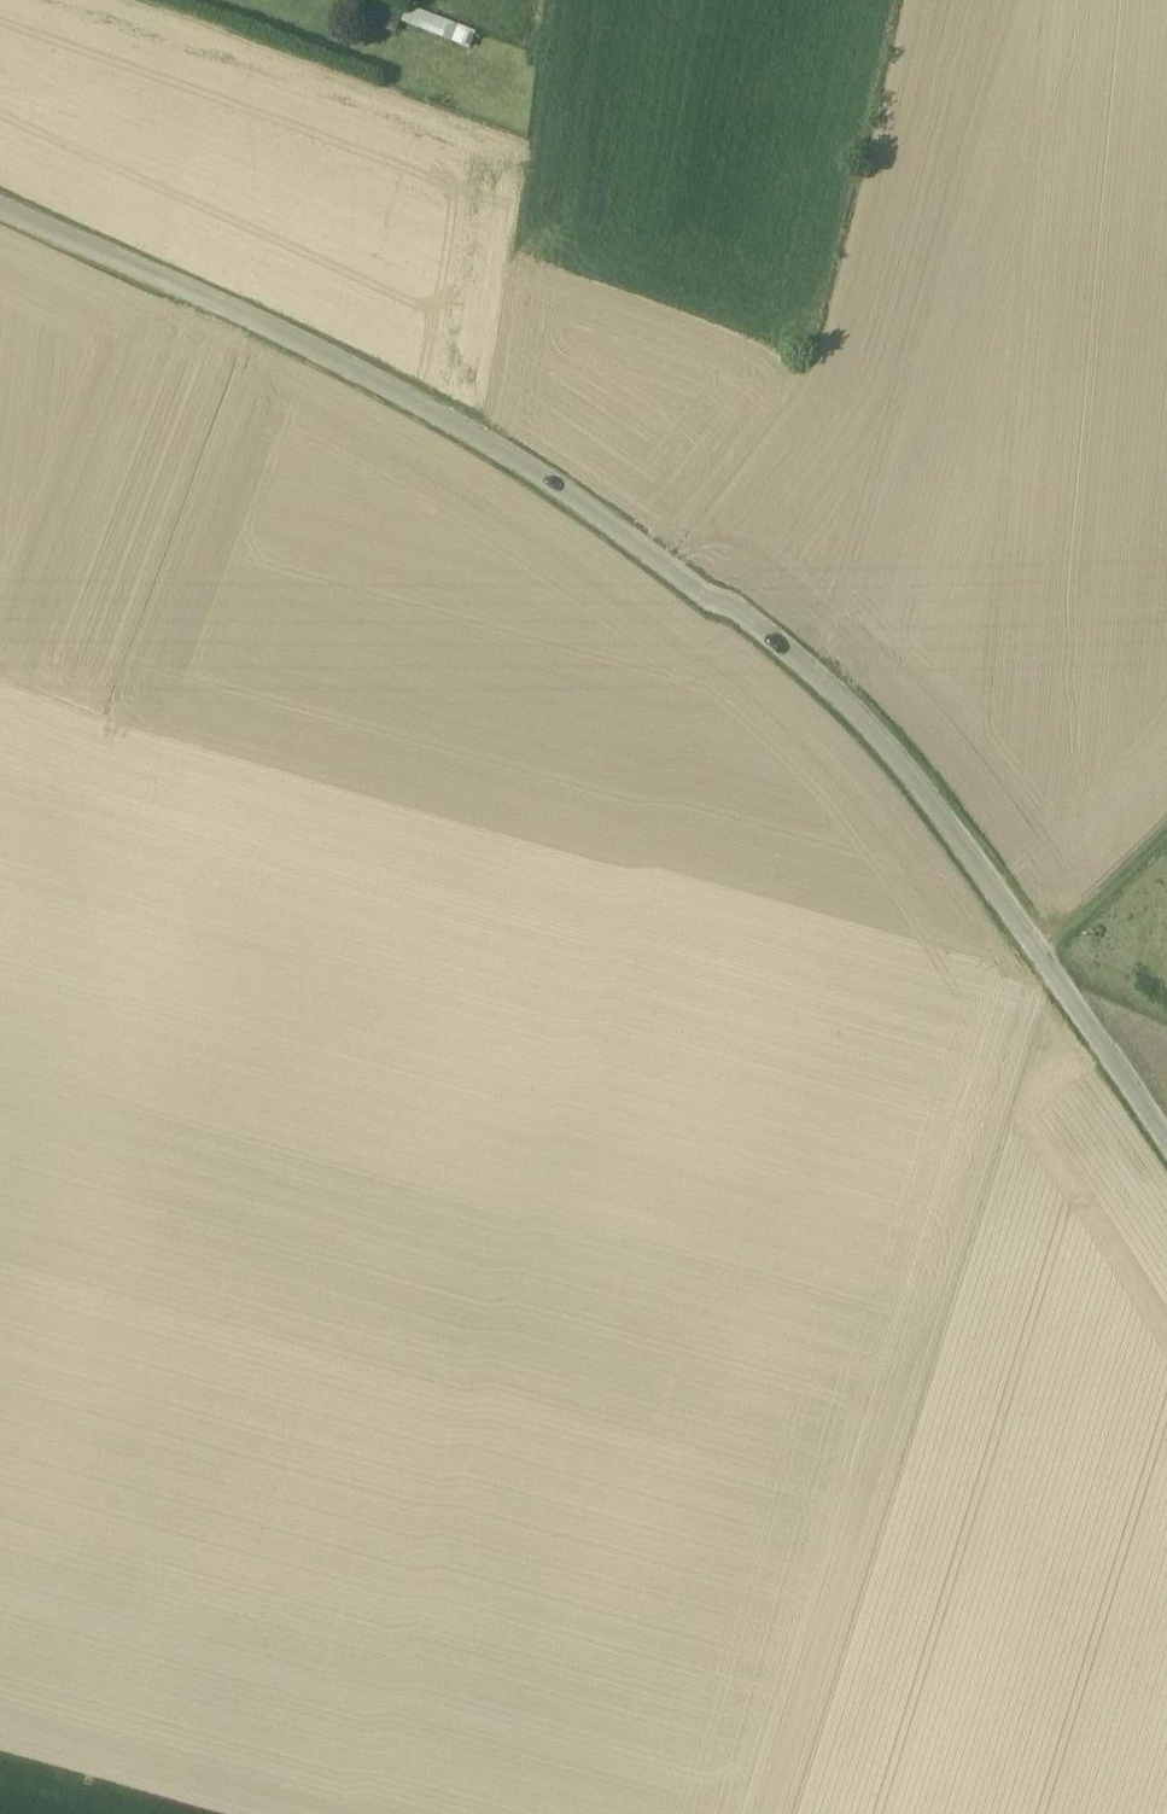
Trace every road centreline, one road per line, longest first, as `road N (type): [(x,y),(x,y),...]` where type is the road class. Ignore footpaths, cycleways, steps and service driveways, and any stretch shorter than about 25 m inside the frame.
road 1 (unclassified): [(1166,1152),(911,788),(848,718),(758,639),(631,538),(500,452),(358,373),(0,207)]

